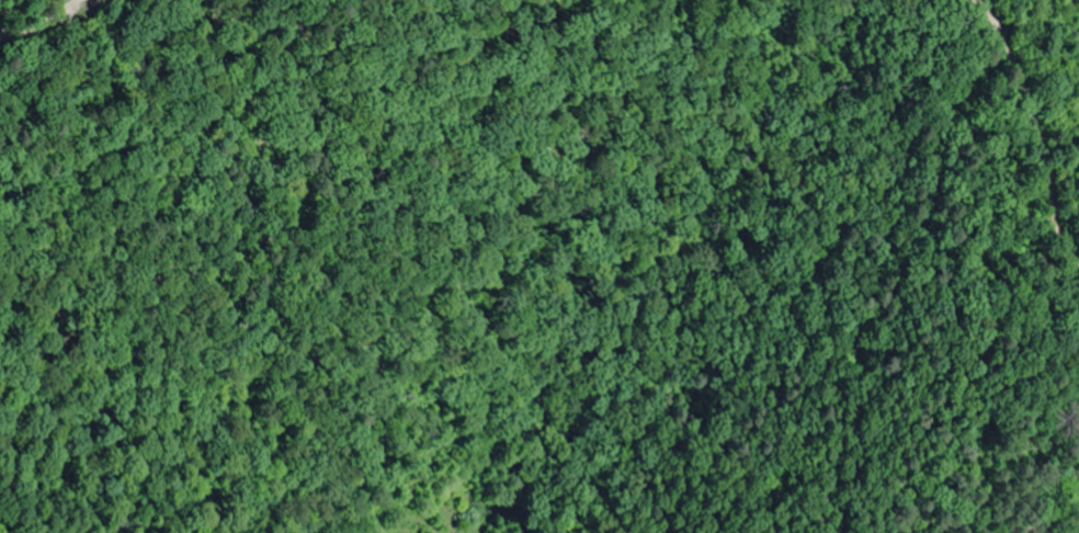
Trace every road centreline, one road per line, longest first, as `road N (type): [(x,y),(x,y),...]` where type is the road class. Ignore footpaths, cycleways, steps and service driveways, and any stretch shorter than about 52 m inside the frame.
road 1 (residential): [(1002,0),(1031,140),(1078,199)]

